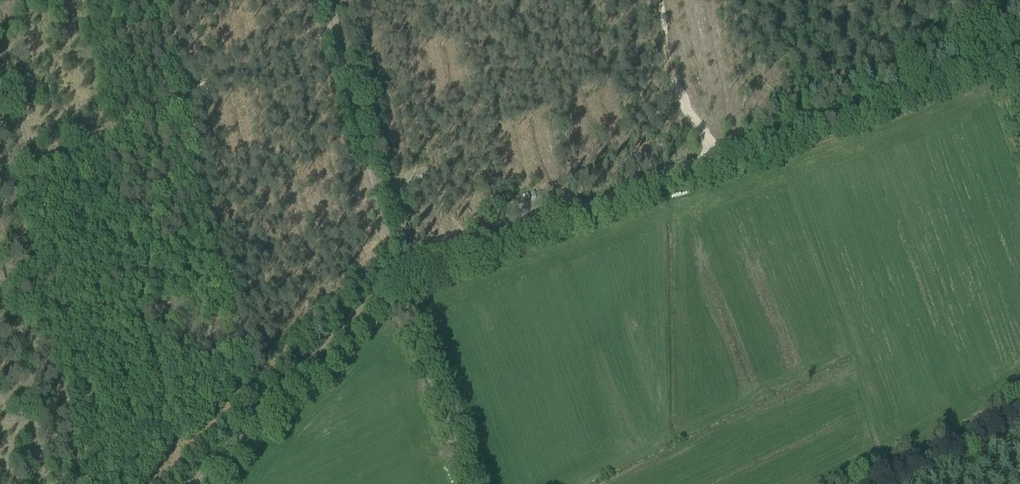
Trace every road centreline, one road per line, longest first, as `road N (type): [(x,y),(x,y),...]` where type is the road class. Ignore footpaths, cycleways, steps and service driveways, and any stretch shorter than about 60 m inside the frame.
road 1 (track): [(396,280),(992,60)]
road 2 (track): [(396,280),(332,0)]
road 3 (track): [(197,483),(396,280)]
road 4 (track): [(468,483),(396,280)]
road 5 (track): [(1019,412),(878,483)]

